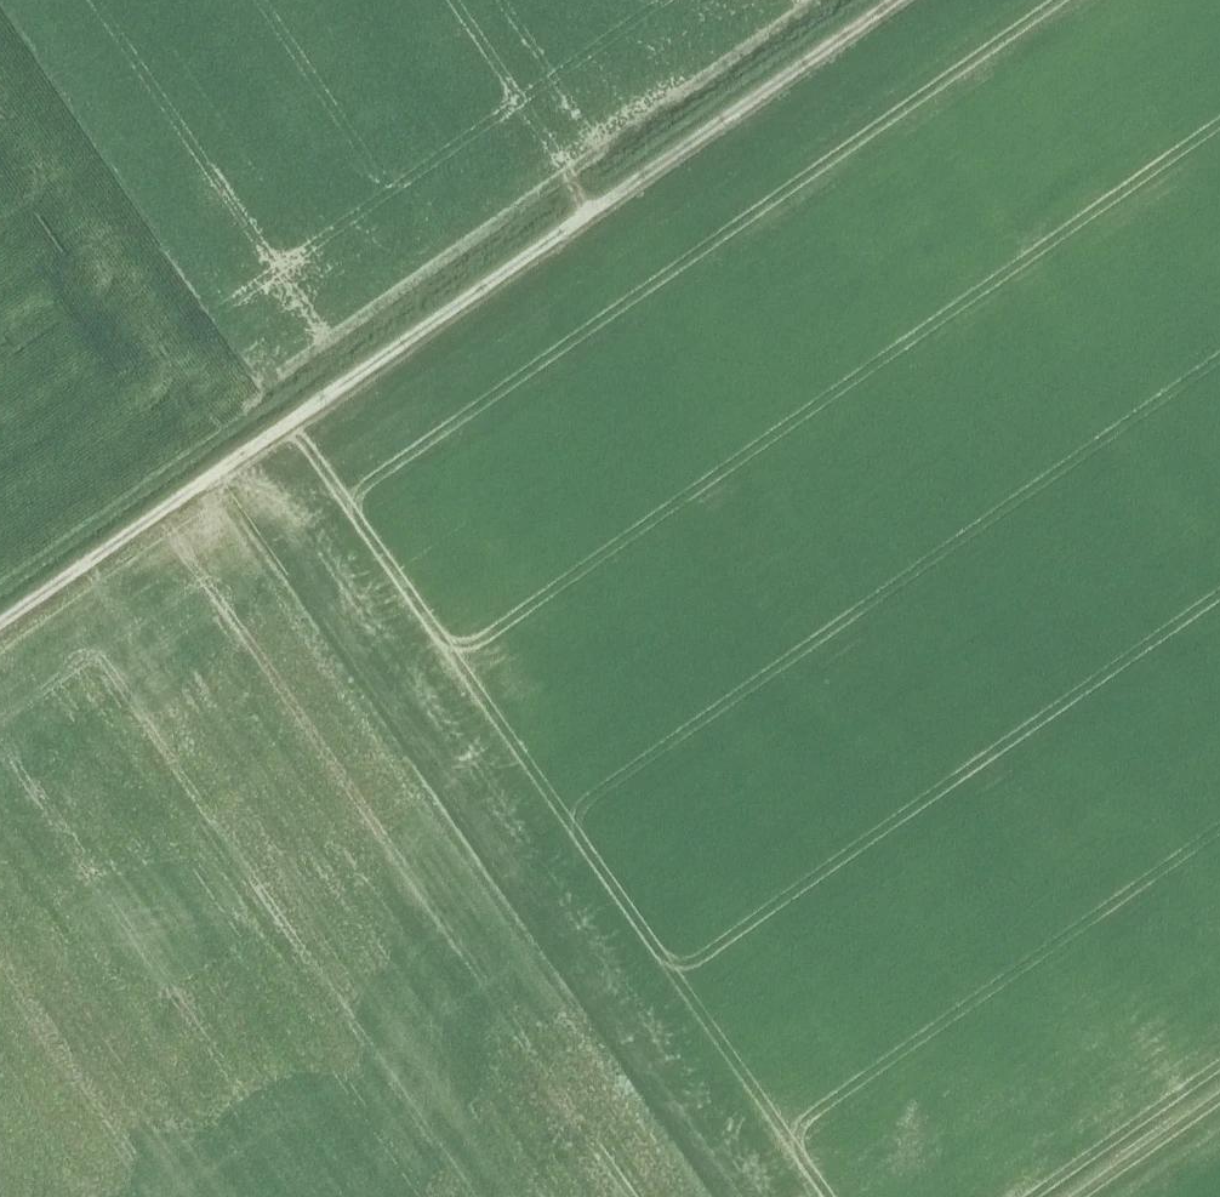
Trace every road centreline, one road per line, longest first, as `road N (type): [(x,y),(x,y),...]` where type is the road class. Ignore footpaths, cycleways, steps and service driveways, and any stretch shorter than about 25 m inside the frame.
road 1 (track): [(0,623),(894,0)]

